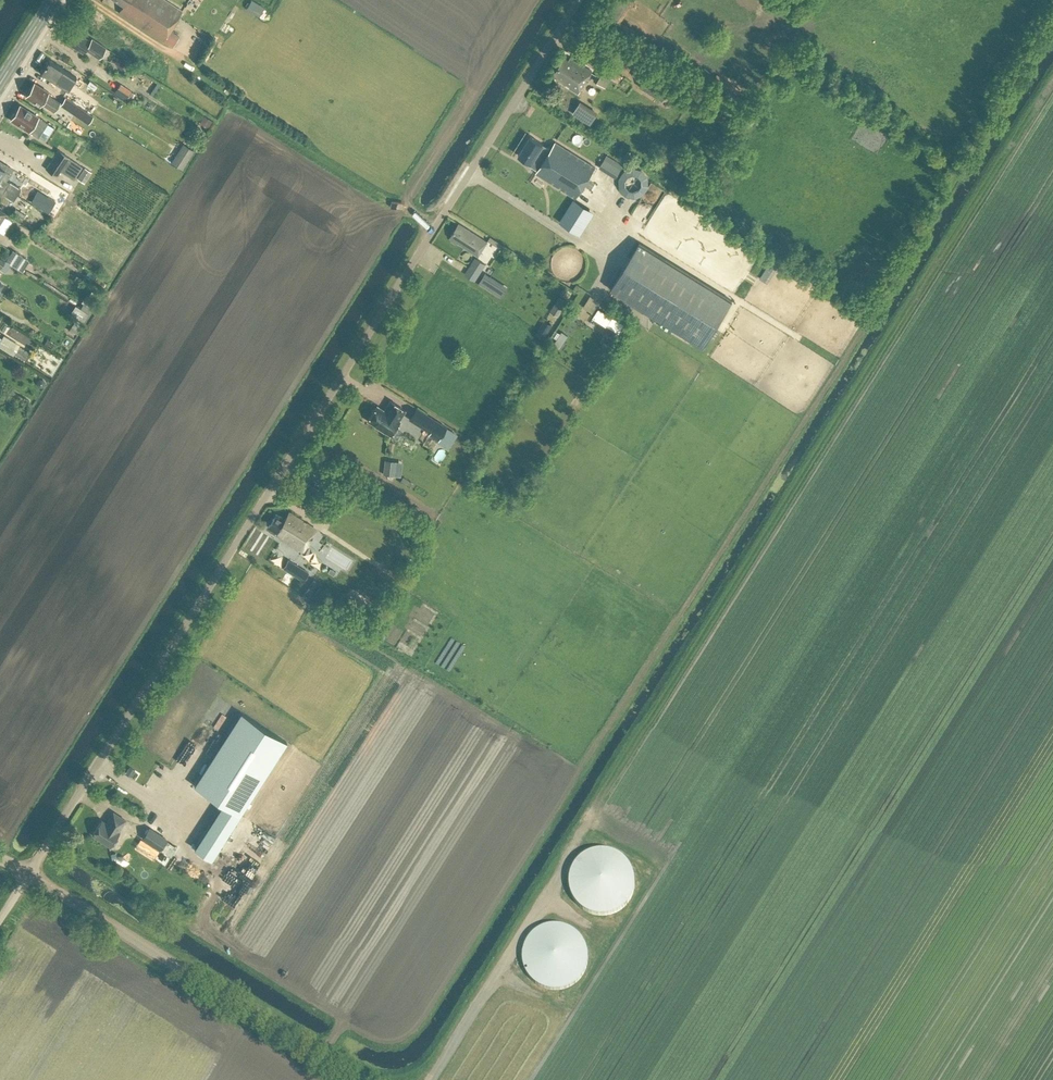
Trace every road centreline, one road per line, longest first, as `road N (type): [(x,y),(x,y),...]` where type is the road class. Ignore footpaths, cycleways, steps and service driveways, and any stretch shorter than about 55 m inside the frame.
road 1 (unclassified): [(28,872),(577,0)]
road 2 (track): [(90,0),(243,109),(436,226)]
road 3 (unclassified): [(361,1079),(28,872)]

